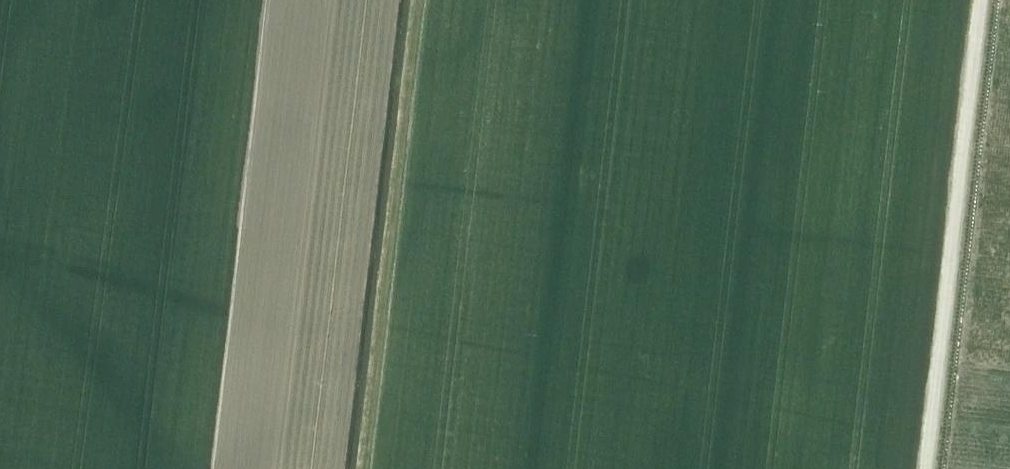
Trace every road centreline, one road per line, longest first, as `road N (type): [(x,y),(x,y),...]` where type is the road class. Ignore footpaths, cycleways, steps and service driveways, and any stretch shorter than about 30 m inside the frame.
road 1 (track): [(925,468),(981,0)]

